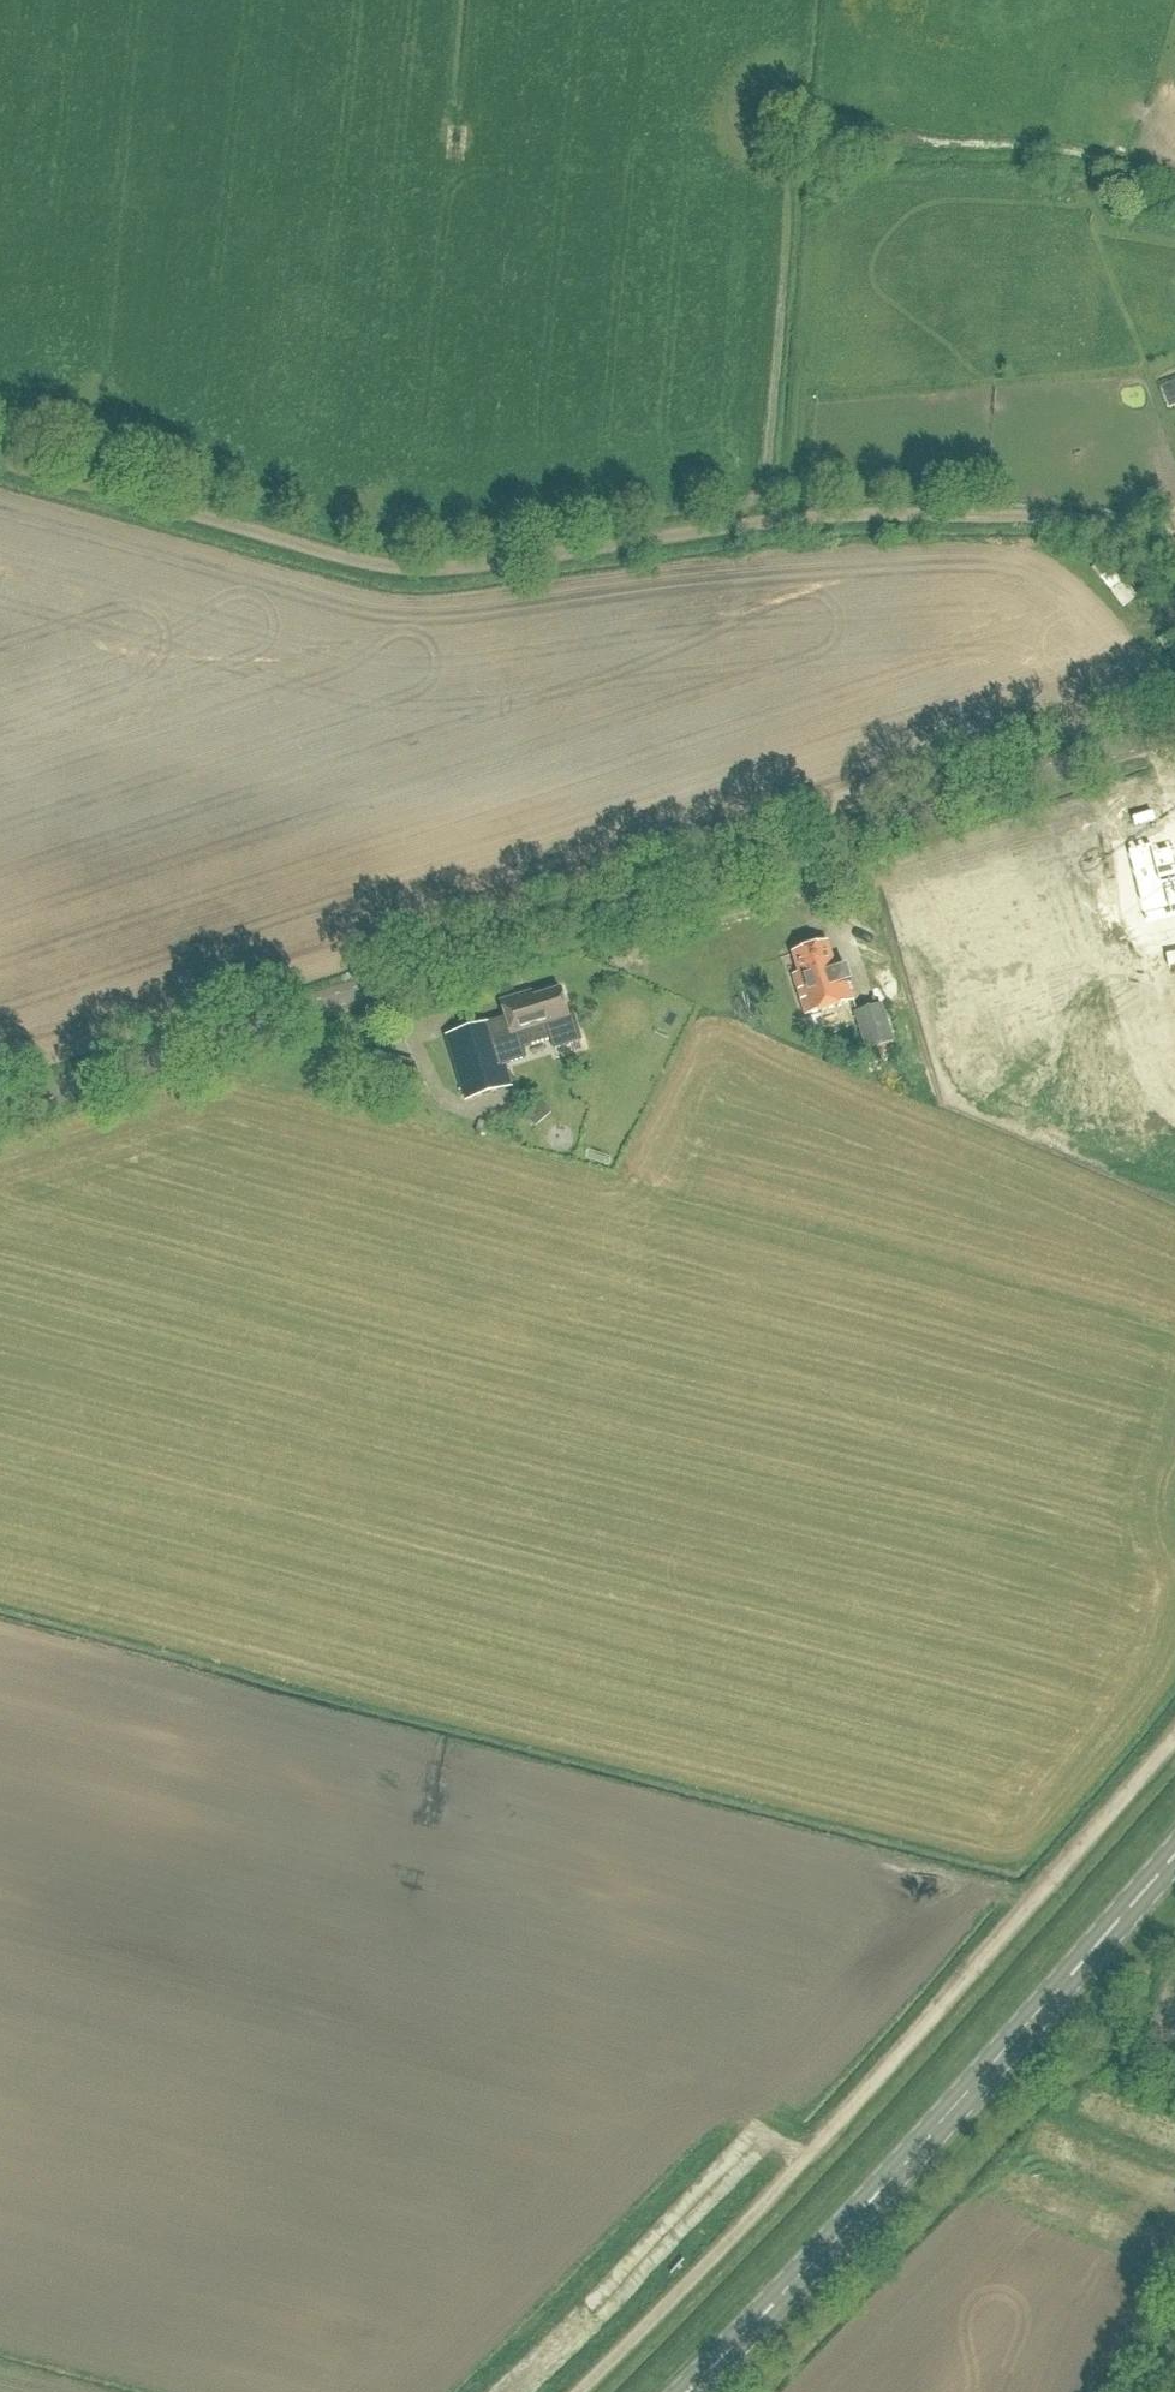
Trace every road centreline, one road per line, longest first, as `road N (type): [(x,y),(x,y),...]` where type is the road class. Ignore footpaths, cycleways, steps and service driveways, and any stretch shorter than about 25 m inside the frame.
road 1 (tertiary): [(0,1111),(1174,732)]
road 2 (track): [(1174,607),(1117,537),(1040,515),(772,534),(421,579),(0,468)]
road 3 (track): [(1174,1733),(867,2089),(581,2391)]
road 4 (primary): [(690,2391),(840,2238),(1174,1858)]

